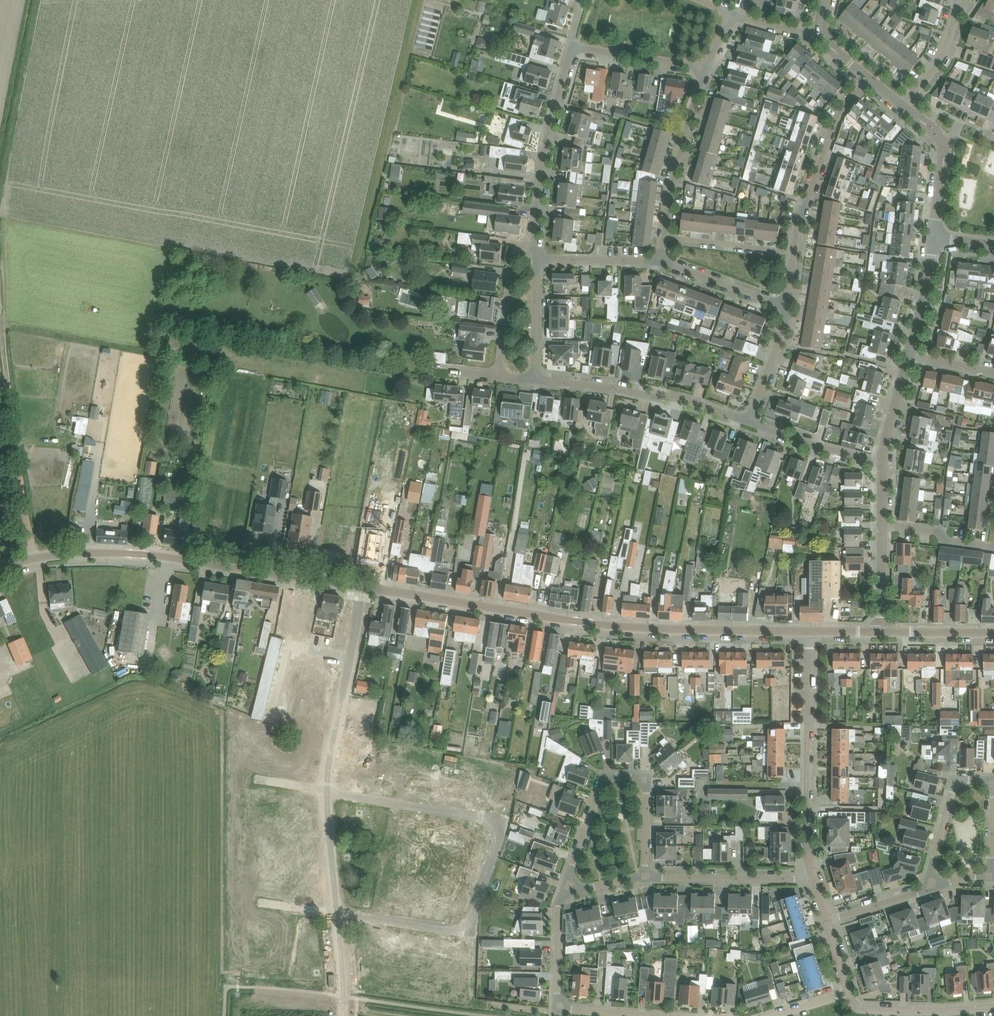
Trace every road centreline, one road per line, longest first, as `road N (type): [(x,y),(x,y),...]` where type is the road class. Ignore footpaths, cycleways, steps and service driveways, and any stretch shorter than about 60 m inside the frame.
road 1 (tertiary): [(362,587),(592,623),(809,631)]
road 2 (residential): [(326,791),(487,818),(502,829),(466,930),(335,913)]
road 3 (tertiary): [(0,566),(68,554),(138,554),(362,587)]
road 4 (residential): [(563,893),(607,777),(644,780),(645,876)]
road 5 (residential): [(809,631),(808,852),(815,879)]
road 6 (residential): [(926,890),(958,779),(993,785),(990,878)]
road 7 (residential): [(749,422),(666,395),(534,379)]
road 8 (unclassified): [(326,791),(362,587)]
road 9 (residential): [(534,247),(546,140),(574,48)]
road 10 (residential): [(646,1015),(560,1005),(563,893)]
road 11 (residential): [(795,253),(833,125),(868,79)]
road 12 (residential): [(665,237),(703,70)]
road 13 (residential): [(645,876),(815,879)]
road 14 (residential): [(933,238),(942,140),(903,107)]
road 15 (residential): [(849,994),(867,1009),(993,1007)]
road 16 (residential): [(498,376),(513,253),(534,247)]
road 17 (residential): [(883,464),(749,422)]
road 18 (residential): [(788,306),(660,262)]
road 19 (residential): [(795,253),(665,237)]
road 20 (residential): [(703,70),(574,48)]
road 21 (residential): [(903,107),(941,59),(962,0)]
road 22 (residential): [(660,262),(537,258)]
road 23 (residential): [(749,422),(788,306)]
road 24 (unclassified): [(335,913),(326,791)]
road 25 (residential): [(534,379),(537,258)]

